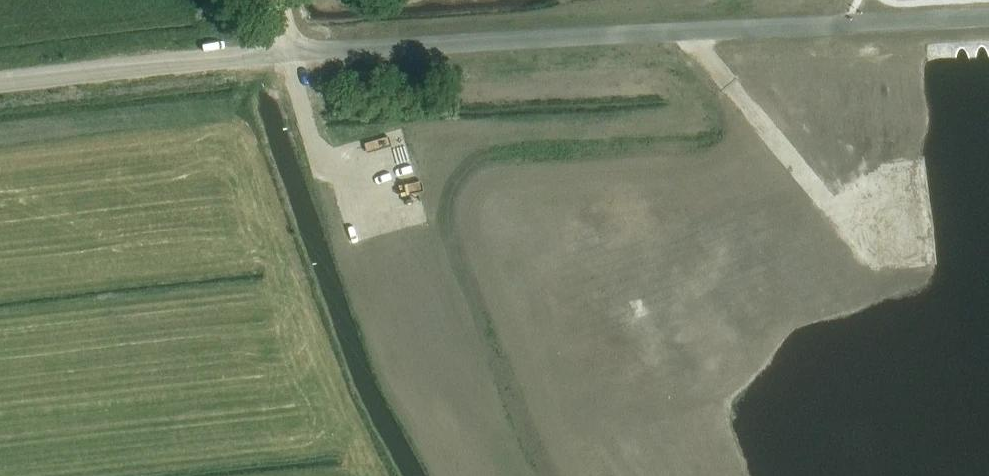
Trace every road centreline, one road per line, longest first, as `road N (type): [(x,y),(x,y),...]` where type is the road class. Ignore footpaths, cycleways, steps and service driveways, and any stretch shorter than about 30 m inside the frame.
road 1 (unclassified): [(290,53),(988,16)]
road 2 (unclassified): [(0,83),(290,53)]
road 3 (track): [(687,32),(852,224)]
road 4 (track): [(290,53),(365,221)]

